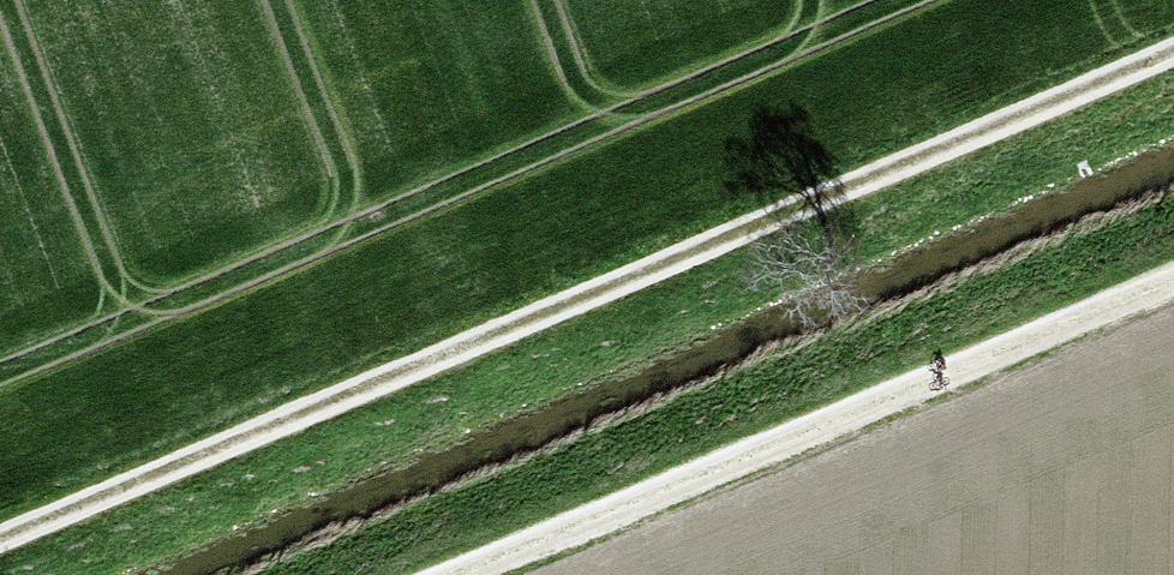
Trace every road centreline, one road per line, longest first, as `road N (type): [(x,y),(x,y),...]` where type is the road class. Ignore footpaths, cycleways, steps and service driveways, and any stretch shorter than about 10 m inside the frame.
road 1 (track): [(0,535),(1173,47)]
road 2 (track): [(1173,284),(471,574)]

